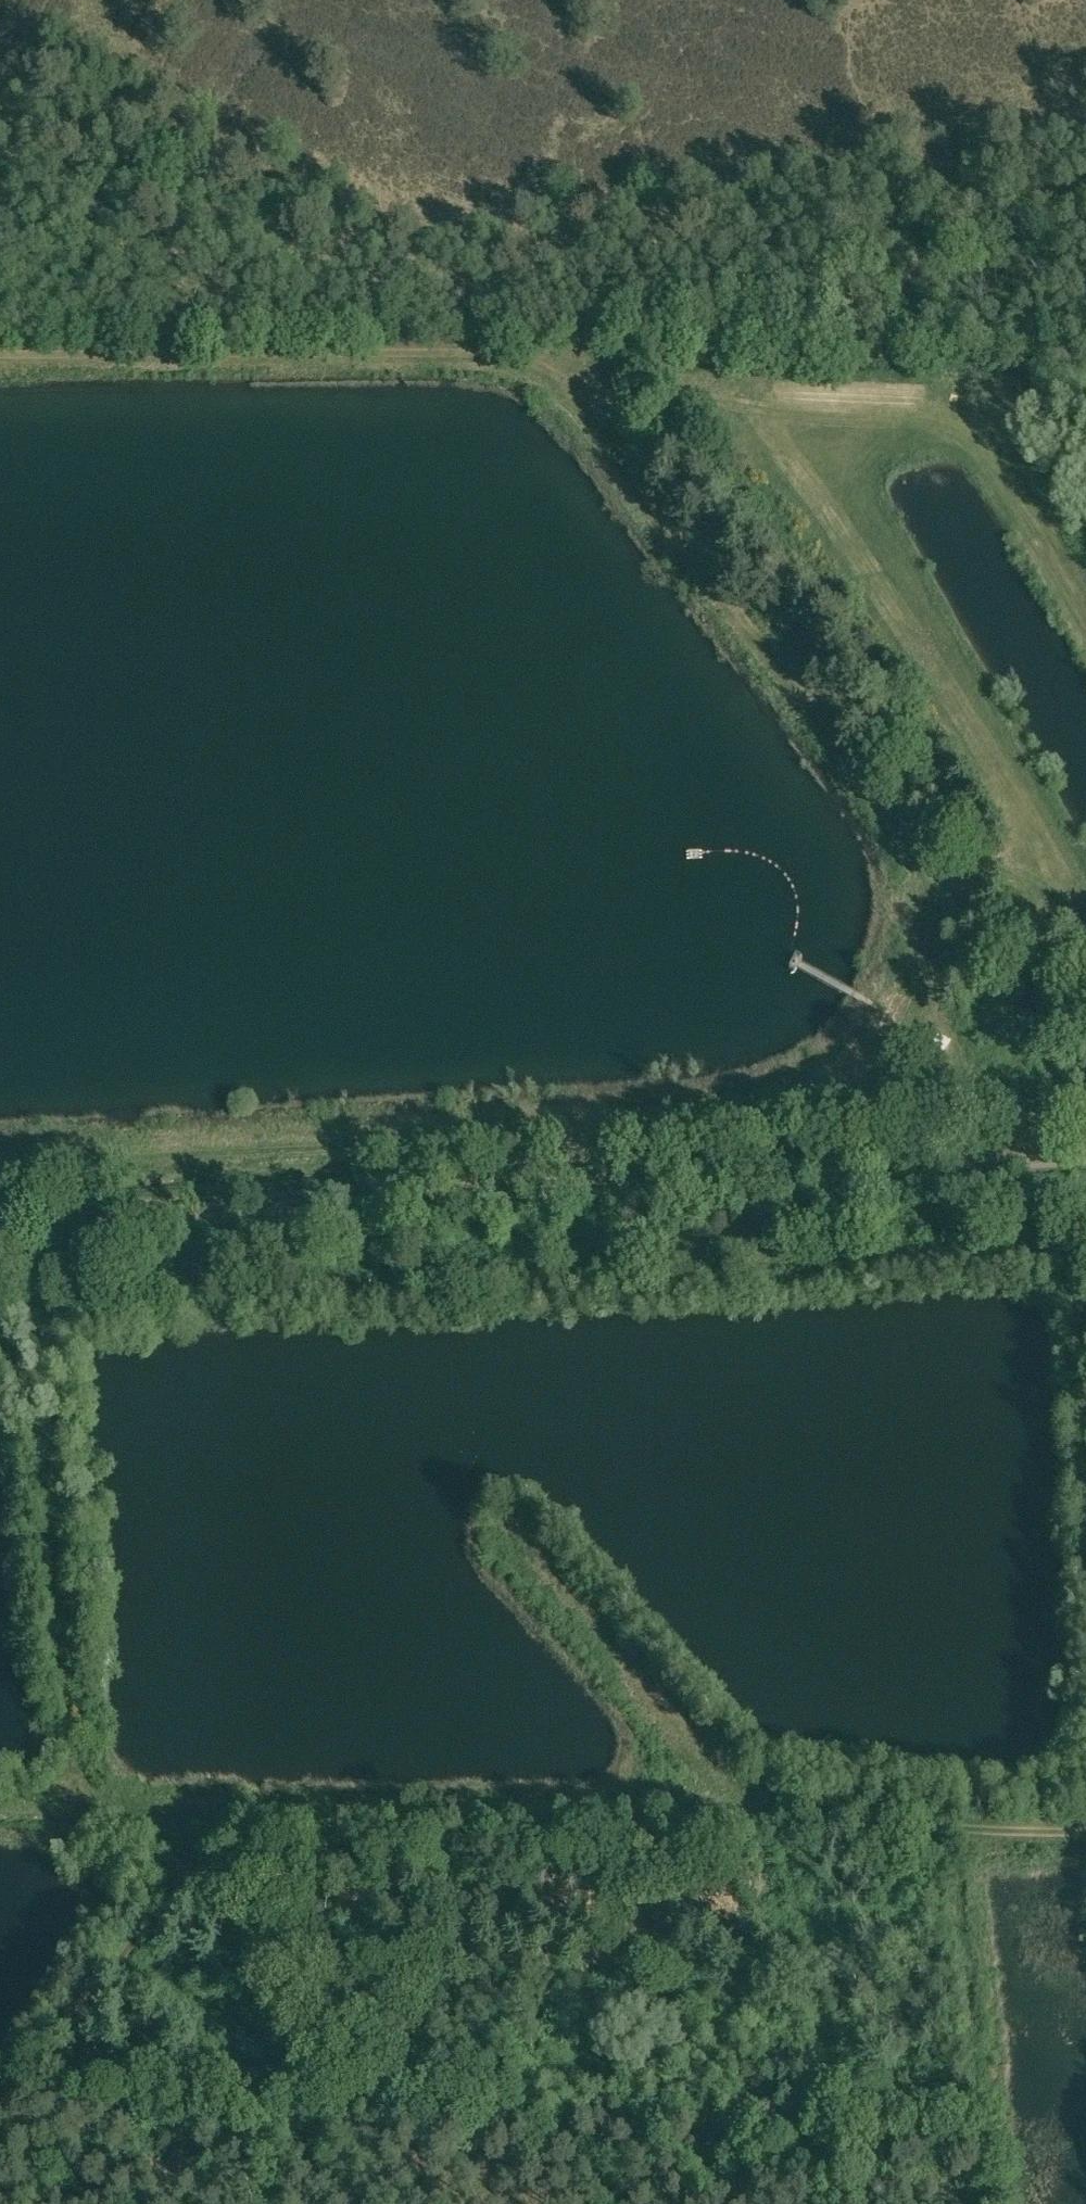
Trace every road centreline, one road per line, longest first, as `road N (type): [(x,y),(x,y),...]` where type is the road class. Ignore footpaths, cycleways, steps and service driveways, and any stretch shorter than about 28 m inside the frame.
road 1 (track): [(1085,615),(987,454),(945,418),(479,377),(0,368)]
road 2 (track): [(0,1210),(1085,1146)]

